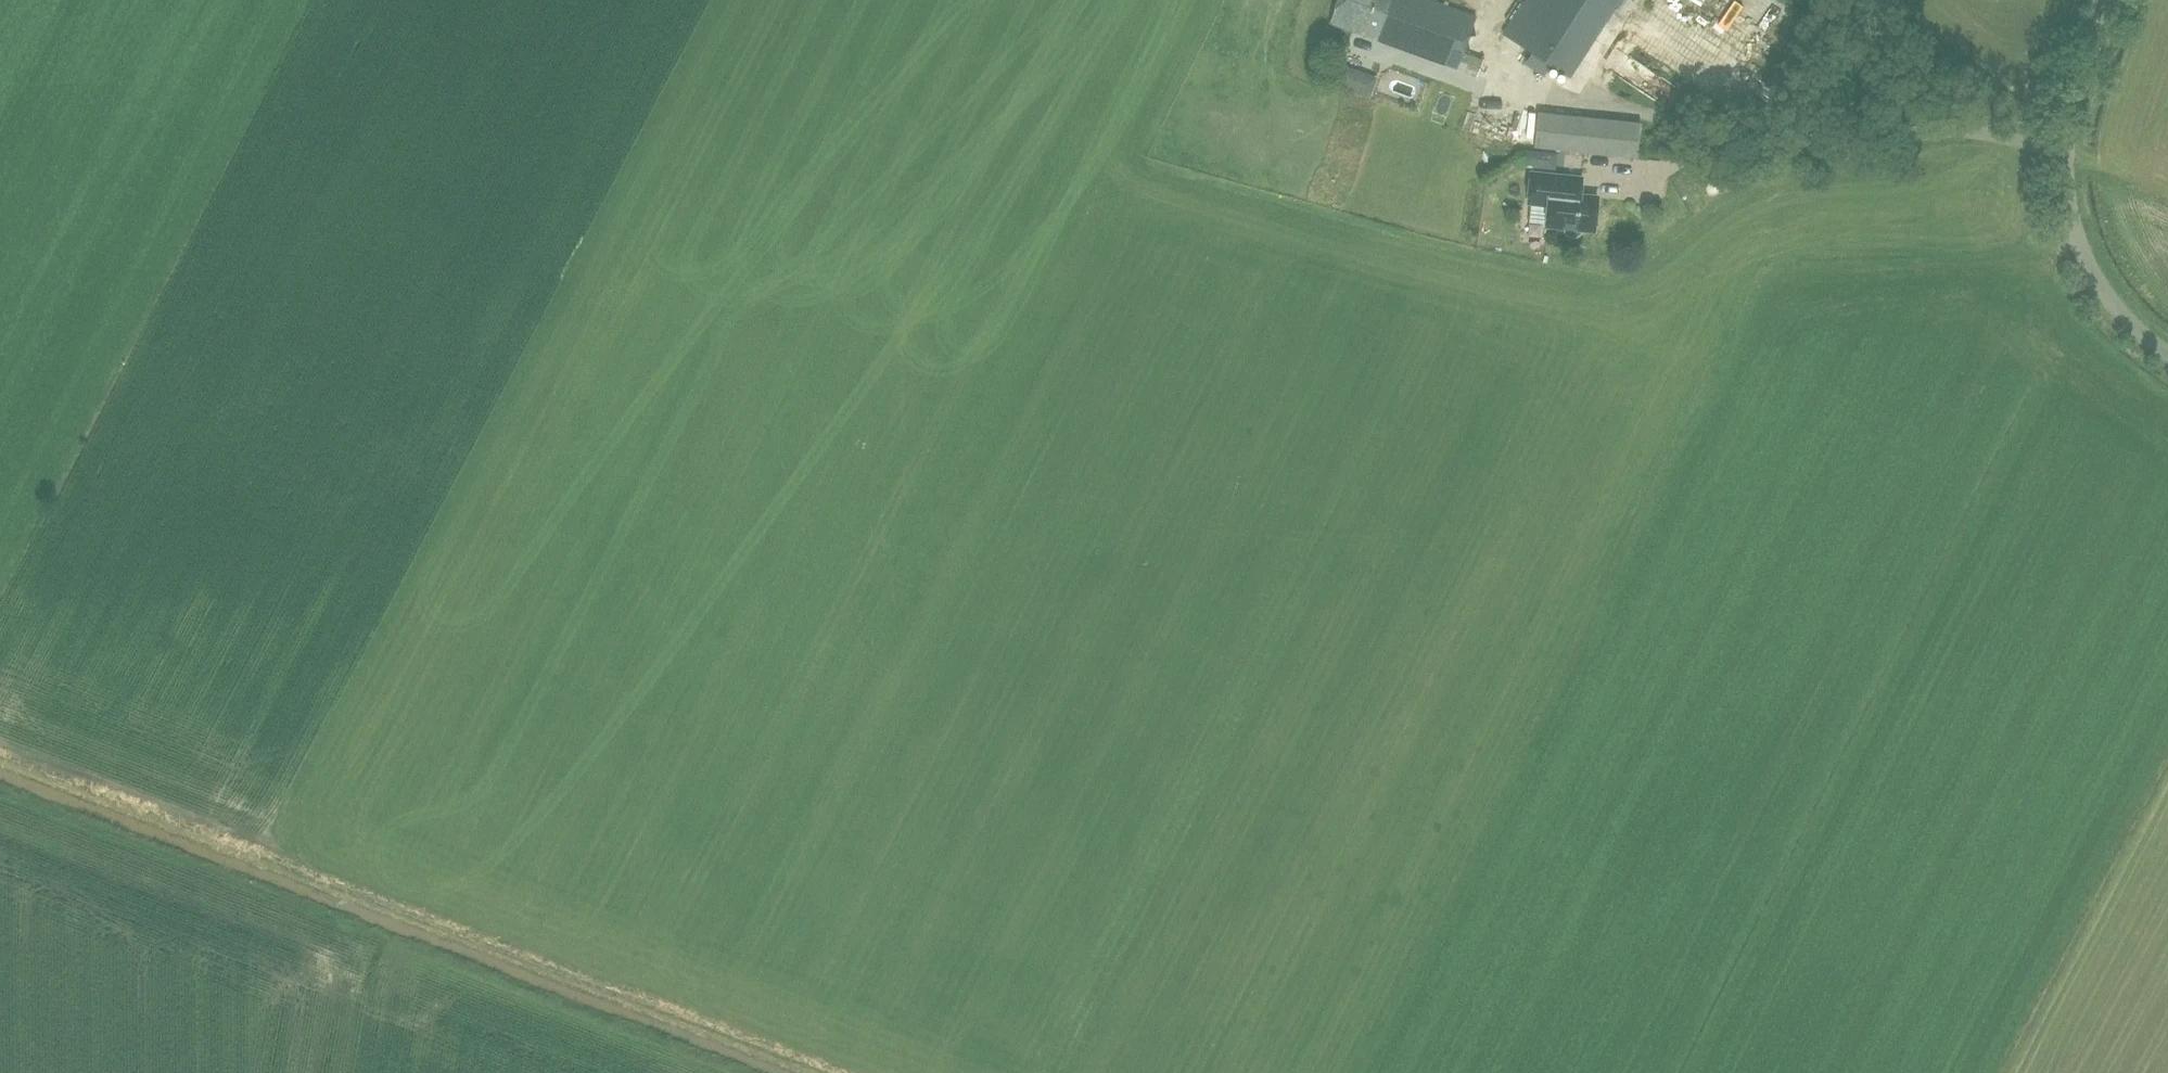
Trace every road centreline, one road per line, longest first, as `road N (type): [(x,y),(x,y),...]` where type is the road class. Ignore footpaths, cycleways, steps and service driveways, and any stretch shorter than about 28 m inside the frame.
road 1 (unclassified): [(2167,356),(2095,292),(2068,230),(2066,134),(2115,0)]

